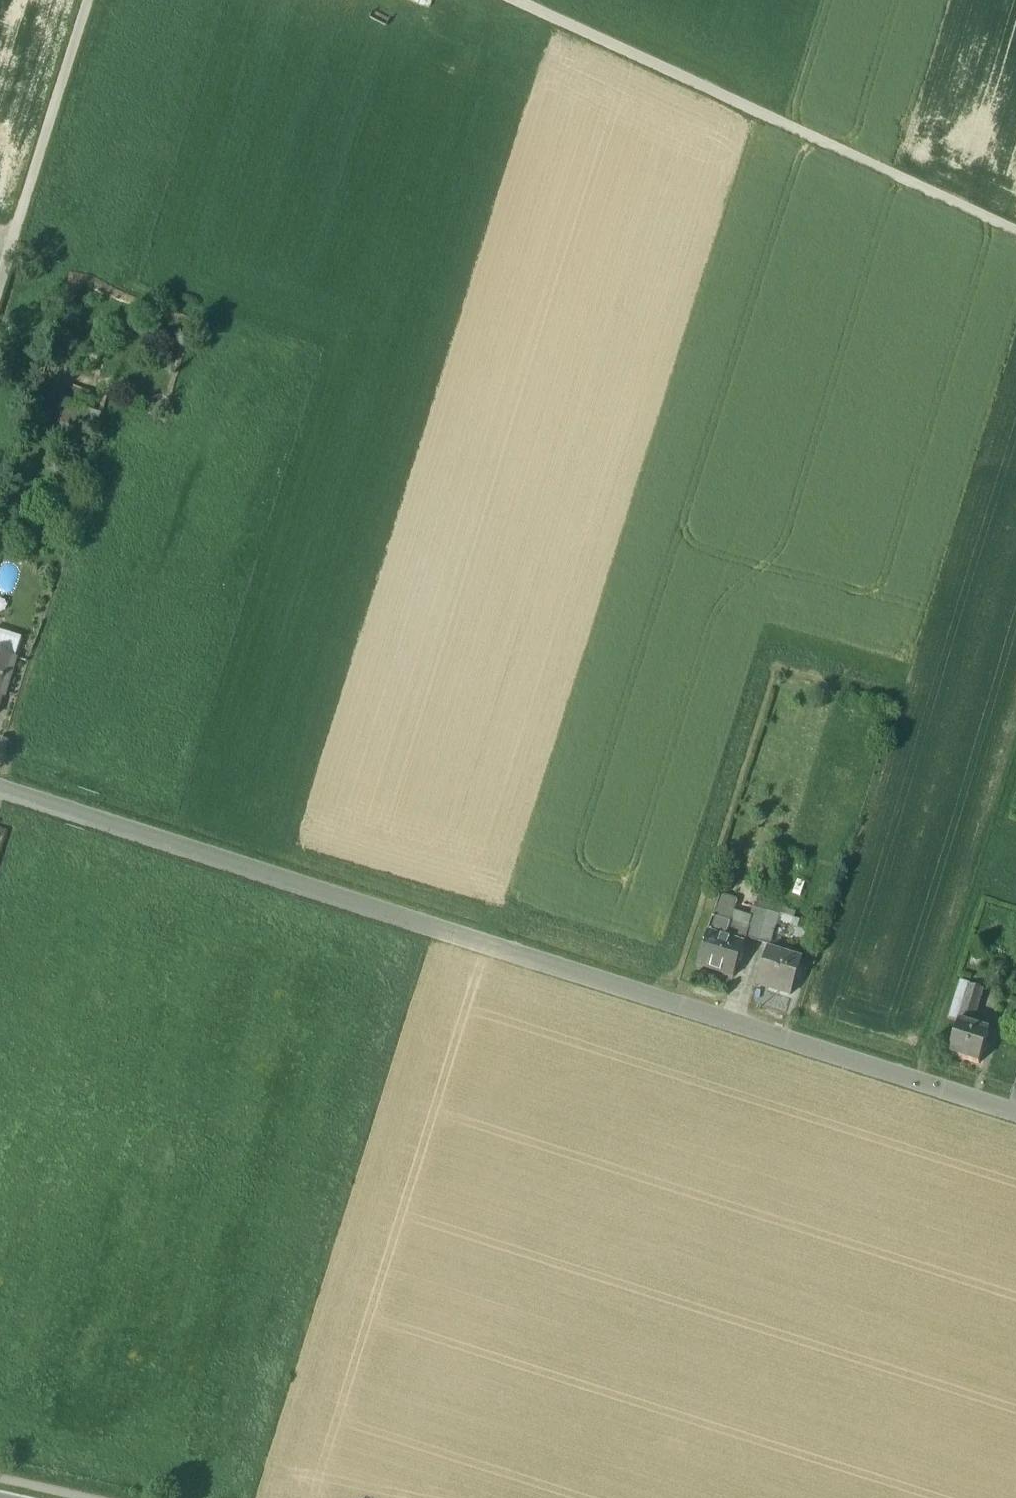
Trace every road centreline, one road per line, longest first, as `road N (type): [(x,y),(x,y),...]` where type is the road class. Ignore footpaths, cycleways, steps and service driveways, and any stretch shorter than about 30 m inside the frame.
road 1 (unclassified): [(0,791),(1015,1116)]
road 2 (track): [(1015,234),(507,0)]
road 3 (track): [(916,1085),(1015,775)]
road 4 (track): [(87,0),(0,273)]

